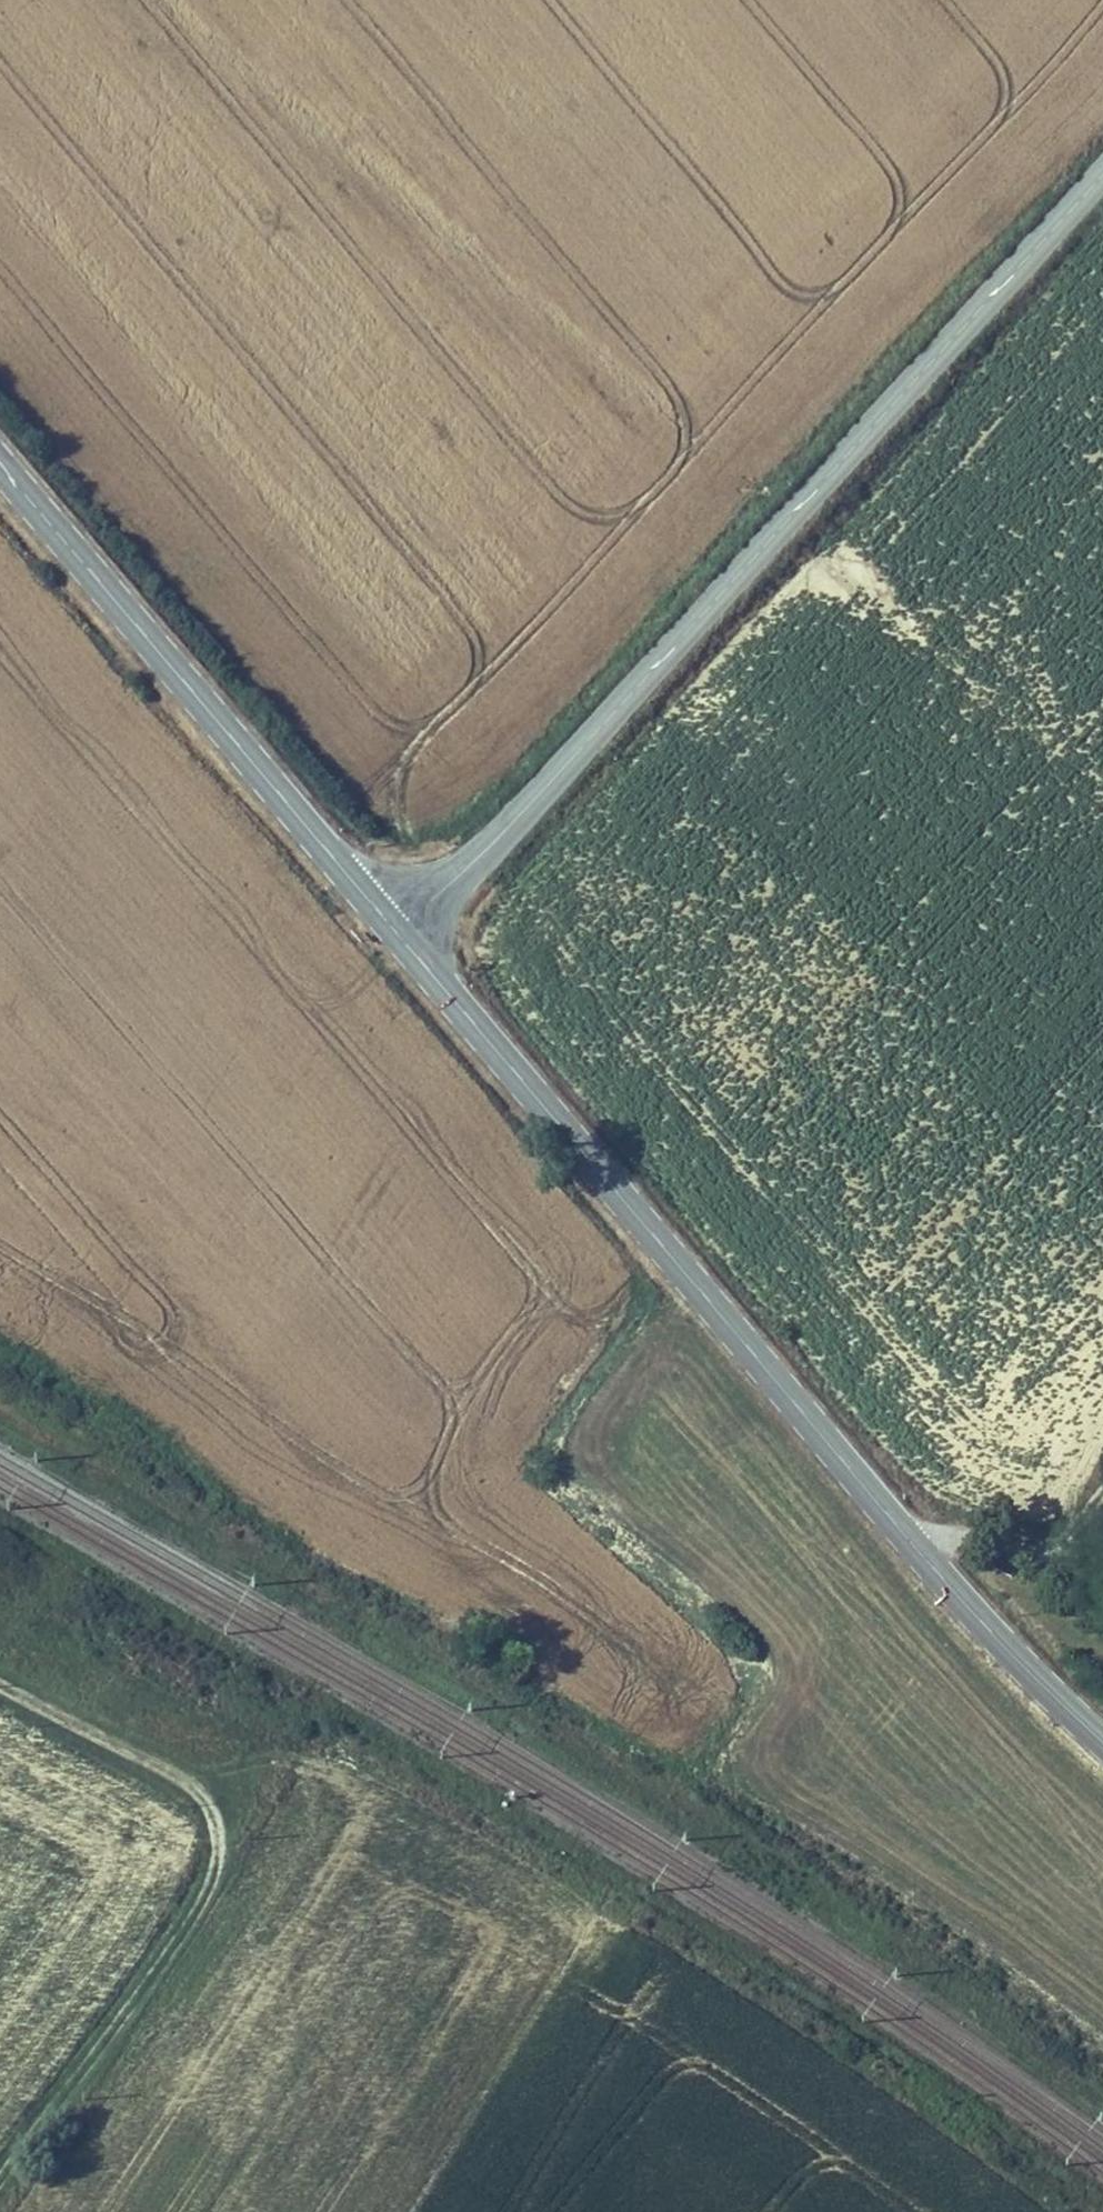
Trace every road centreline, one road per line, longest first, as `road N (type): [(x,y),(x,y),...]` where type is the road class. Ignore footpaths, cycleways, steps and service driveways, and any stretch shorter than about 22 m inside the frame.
road 1 (primary): [(399,921),(926,1559),(1102,1741)]
road 2 (secondary): [(399,921),(456,884),(1102,168)]
road 3 (track): [(0,1683),(164,1770),(202,1798),(216,1829),(213,1871),(194,1917),(0,2203)]
road 4 (primary): [(0,455),(399,921)]
road 5 (track): [(926,1559),(1067,1544),(1102,1579)]

